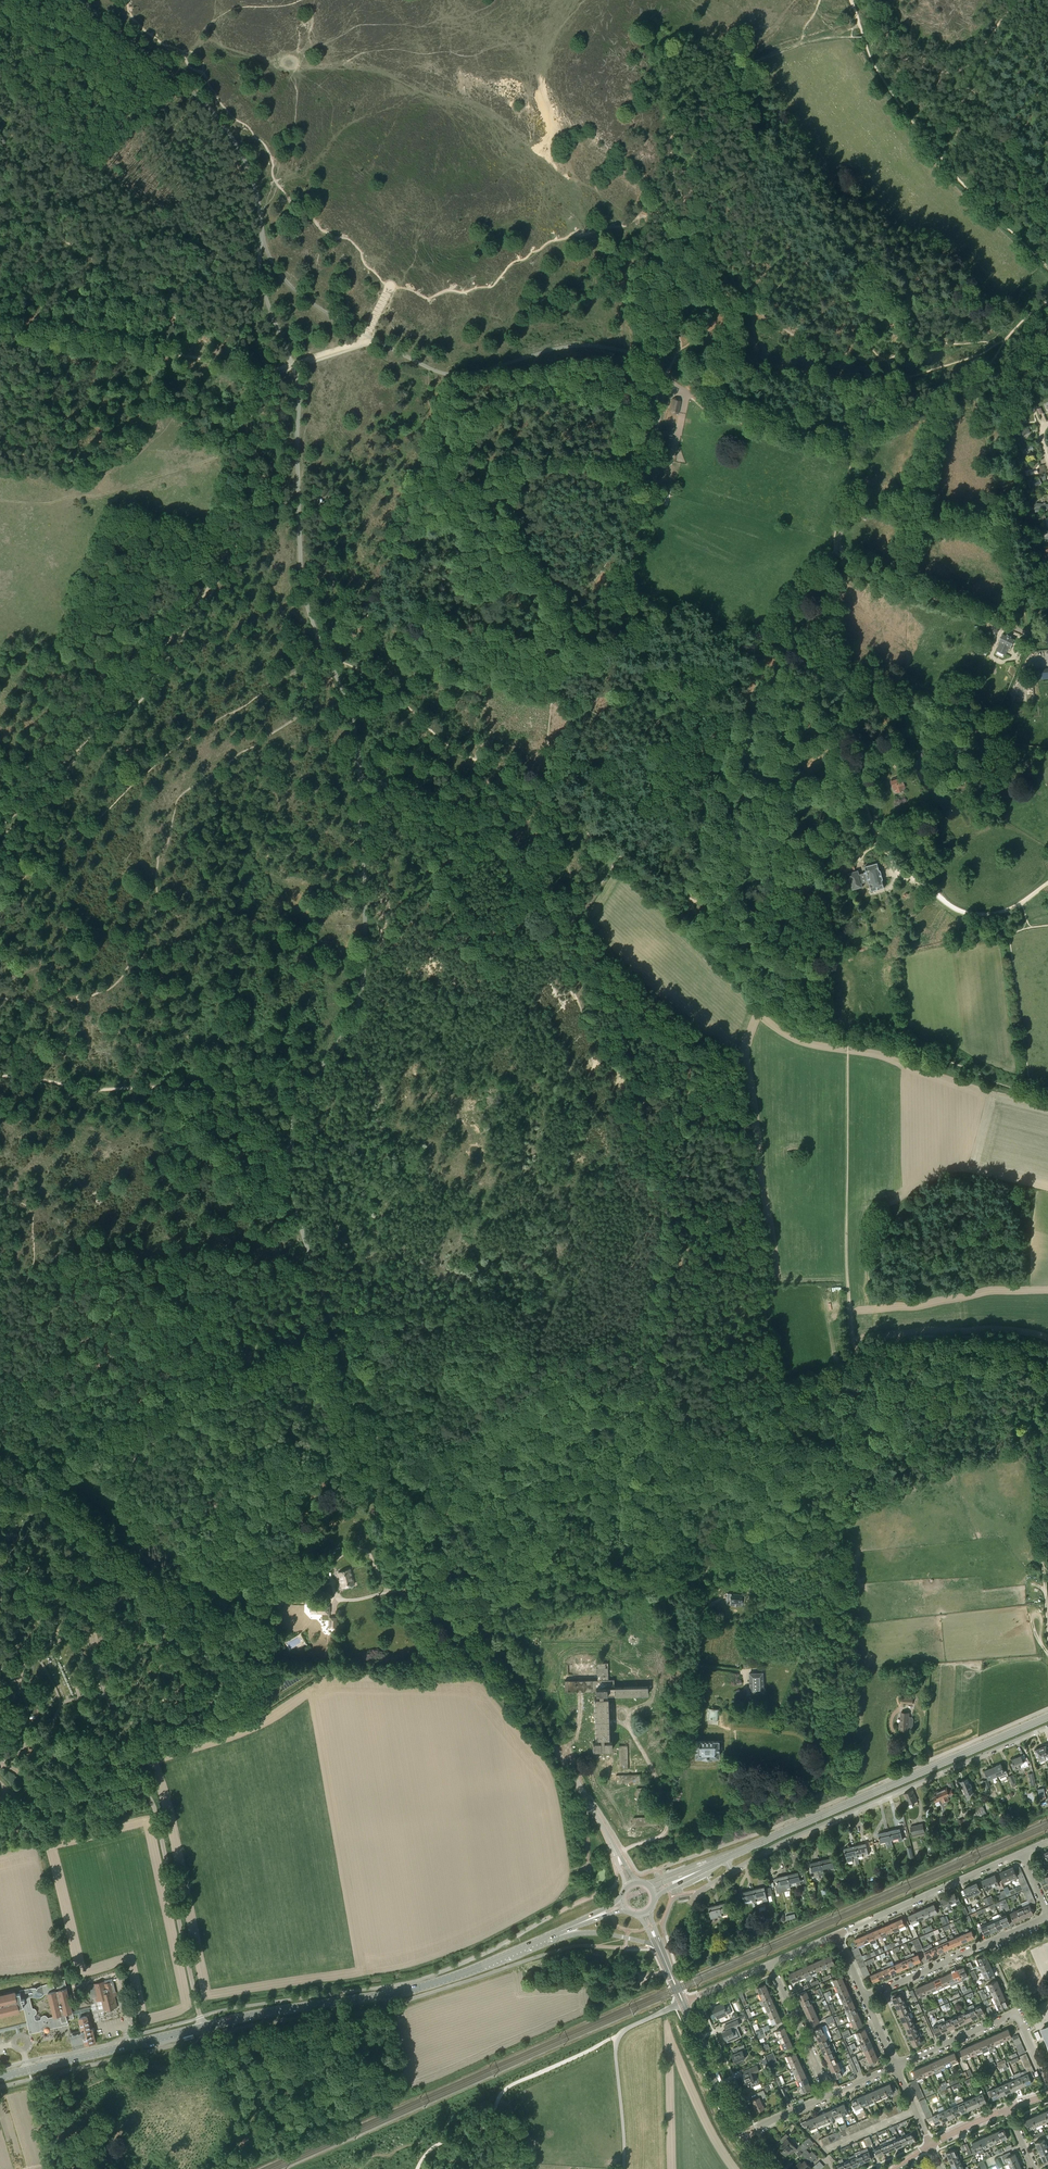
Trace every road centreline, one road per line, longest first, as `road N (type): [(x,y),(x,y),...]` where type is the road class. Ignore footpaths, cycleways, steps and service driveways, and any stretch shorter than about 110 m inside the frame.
road 1 (track): [(786,1389),(772,1353),(749,1182),(712,1076),(480,828),(388,787),(361,798)]
road 2 (track): [(334,1327),(299,1223),(292,1133),(297,1104),(355,1012),(366,956),(357,744),(325,651)]
road 3 (track): [(268,368),(247,385),(248,507),(204,599),(122,706),(0,826)]
road 4 (track): [(292,365),(264,291),(260,214),(242,155),(194,94),(83,0)]
road 5 (unclassified): [(0,1804),(101,1767),(123,1771),(144,1790),(156,1812),(202,2027)]
road 6 (track): [(206,2168),(236,2132),(305,2119),(357,2084),(386,2079),(388,2067),(330,2028),(237,2085)]
road 7 (track): [(1022,902),(995,914),(962,912),(897,868),(842,739),(786,668)]
road 8 (secondary): [(726,1859),(1047,1717)]
road 9 (residential): [(732,1870),(1047,1725)]
road 10 (track): [(411,554),(452,453),(485,410),(518,398),(604,400),(664,389)]
road 11 (secondary): [(202,2027),(415,1989),(498,1959)]
road 12 (track): [(857,781),(722,777),(663,756),(575,704)]
road 13 (track): [(690,1593),(700,1623),(696,1699),(666,1826),(659,1837),(614,1854)]
road 14 (track): [(325,651),(302,577),(294,368)]
road 15 (track): [(695,900),(716,894),(740,862),(759,668),(769,642)]
road 16 (unclassified): [(610,1839),(558,1753),(448,1612)]
road 17 (track): [(0,327),(268,368)]
road 18 (track): [(545,801),(444,742),(391,691),(325,651)]
road 19 (track): [(598,625),(605,578),(637,556),(632,500),(657,447),(664,389),(671,386)]
road 20 (track): [(622,2033),(503,2089),(483,2129),(440,2142),(418,2168)]
road 21 (track): [(647,469),(519,463),(421,526)]
road 22 (track): [(251,2127),(235,2082),(203,2066),(143,2067),(58,2091)]
road 23 (track): [(123,1771),(121,1754),(132,1745),(233,1704),(254,1678),(269,1625)]
road 24 (track): [(595,345),(453,374),(377,341)]
road 25 (track): [(556,699),(471,668),(418,618),(409,583),(389,580)]
road 26 (residential): [(895,2066),(1018,2013),(1047,2086)]
road 27 (secondary): [(0,2077),(202,2027)]
road 28 (unclassified): [(623,2168),(617,2042),(684,2003)]
road 29 (track): [(857,452),(836,431),(743,412),(671,382)]
road 30 (residential): [(837,1935),(1021,1853)]
road 31 (track): [(855,1363),(927,1335),(1012,1340),(1047,1353)]
road 32 (residential): [(865,1998),(1047,1918)]
road 33 (track): [(1006,531),(973,382),(1001,347)]
road 34 (track): [(786,668),(752,672),(598,625)]
road 35 (track): [(1026,1091),(905,1044),(849,1032)]
road 36 (track): [(1047,1450),(1039,1540),(1047,1631)]
road 37 (track): [(695,900),(619,858),(545,801)]
road 38 (track): [(377,341),(286,281),(261,228)]
road 39 (track): [(992,617),(841,549)]
road 40 (track): [(393,1474),(334,1327)]
road 41 (track): [(448,1612),(393,1474)]
road 42 (secondary): [(743,2136),(684,2003)]
road 43 (residential): [(829,2094),(772,1964)]
road 44 (track): [(889,1345),(876,1326),(877,1249),(890,1210)]
road 45 (secondary): [(621,1898),(498,1959)]
road 46 (track): [(572,918),(565,850),(534,798)]
road 47 (track): [(598,625),(483,674)]

